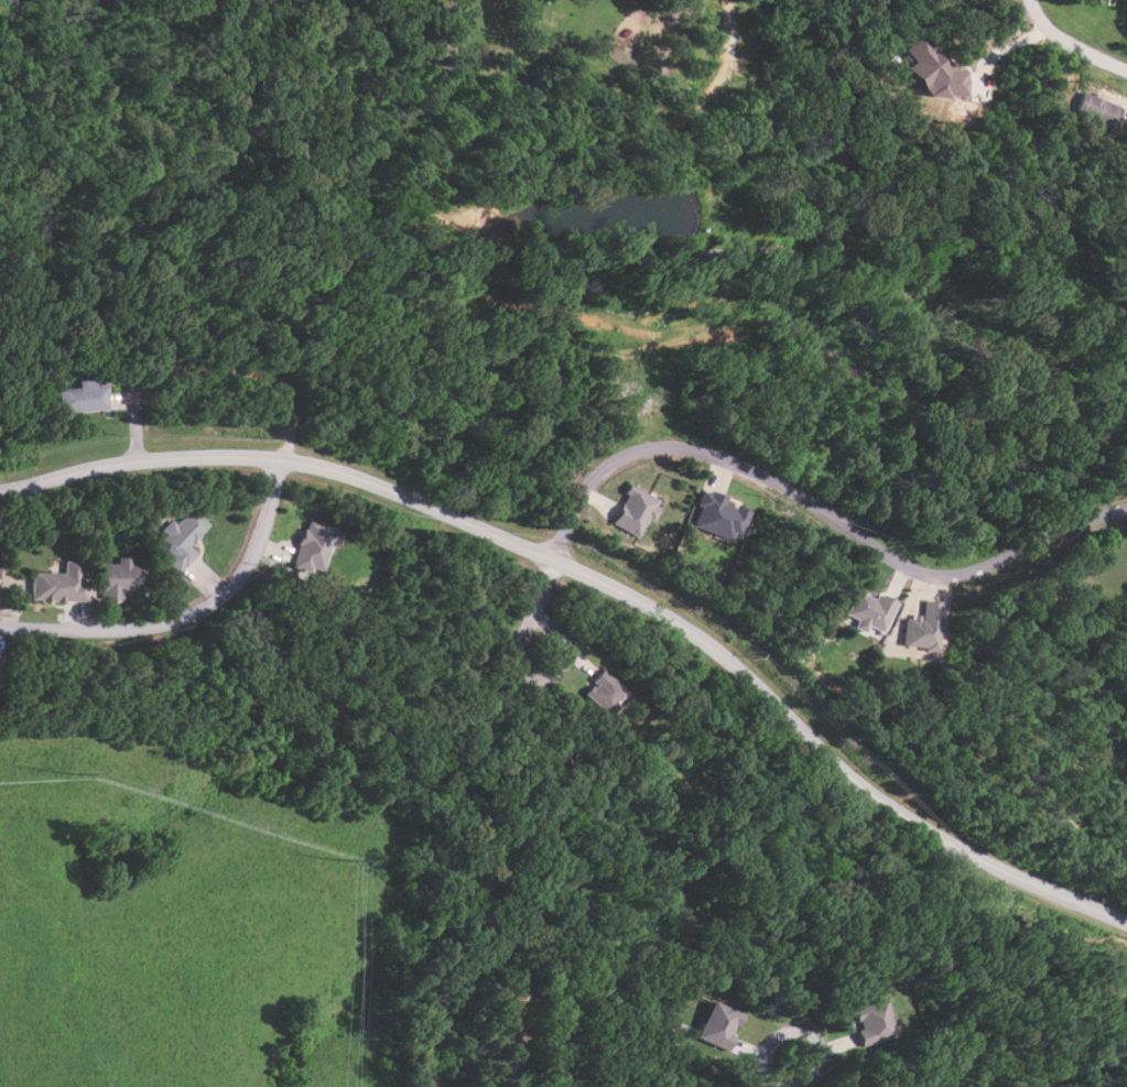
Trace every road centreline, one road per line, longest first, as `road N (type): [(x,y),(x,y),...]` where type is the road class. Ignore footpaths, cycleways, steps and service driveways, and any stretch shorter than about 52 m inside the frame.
road 1 (residential): [(0,493),(194,456),(337,469),(393,490),(555,556),(674,619),(889,805),(972,856),(1126,923)]
road 2 (residential): [(555,556),(583,493),(610,468),(653,448),(716,455),(936,577),(1126,508)]
road 3 (residential): [(285,464),(252,558),(232,588),(194,613),(152,629),(0,631)]
road 4 (residential): [(285,464),(294,416),(285,385),(254,370),(177,369),(142,383),(136,401),(142,461)]
road 5 (residential): [(28,0),(88,26),(154,33),(257,0)]
road 6 (residential): [(789,1086),(816,1065),(820,1051),(808,1033),(784,1032),(766,1048),(769,1086)]

